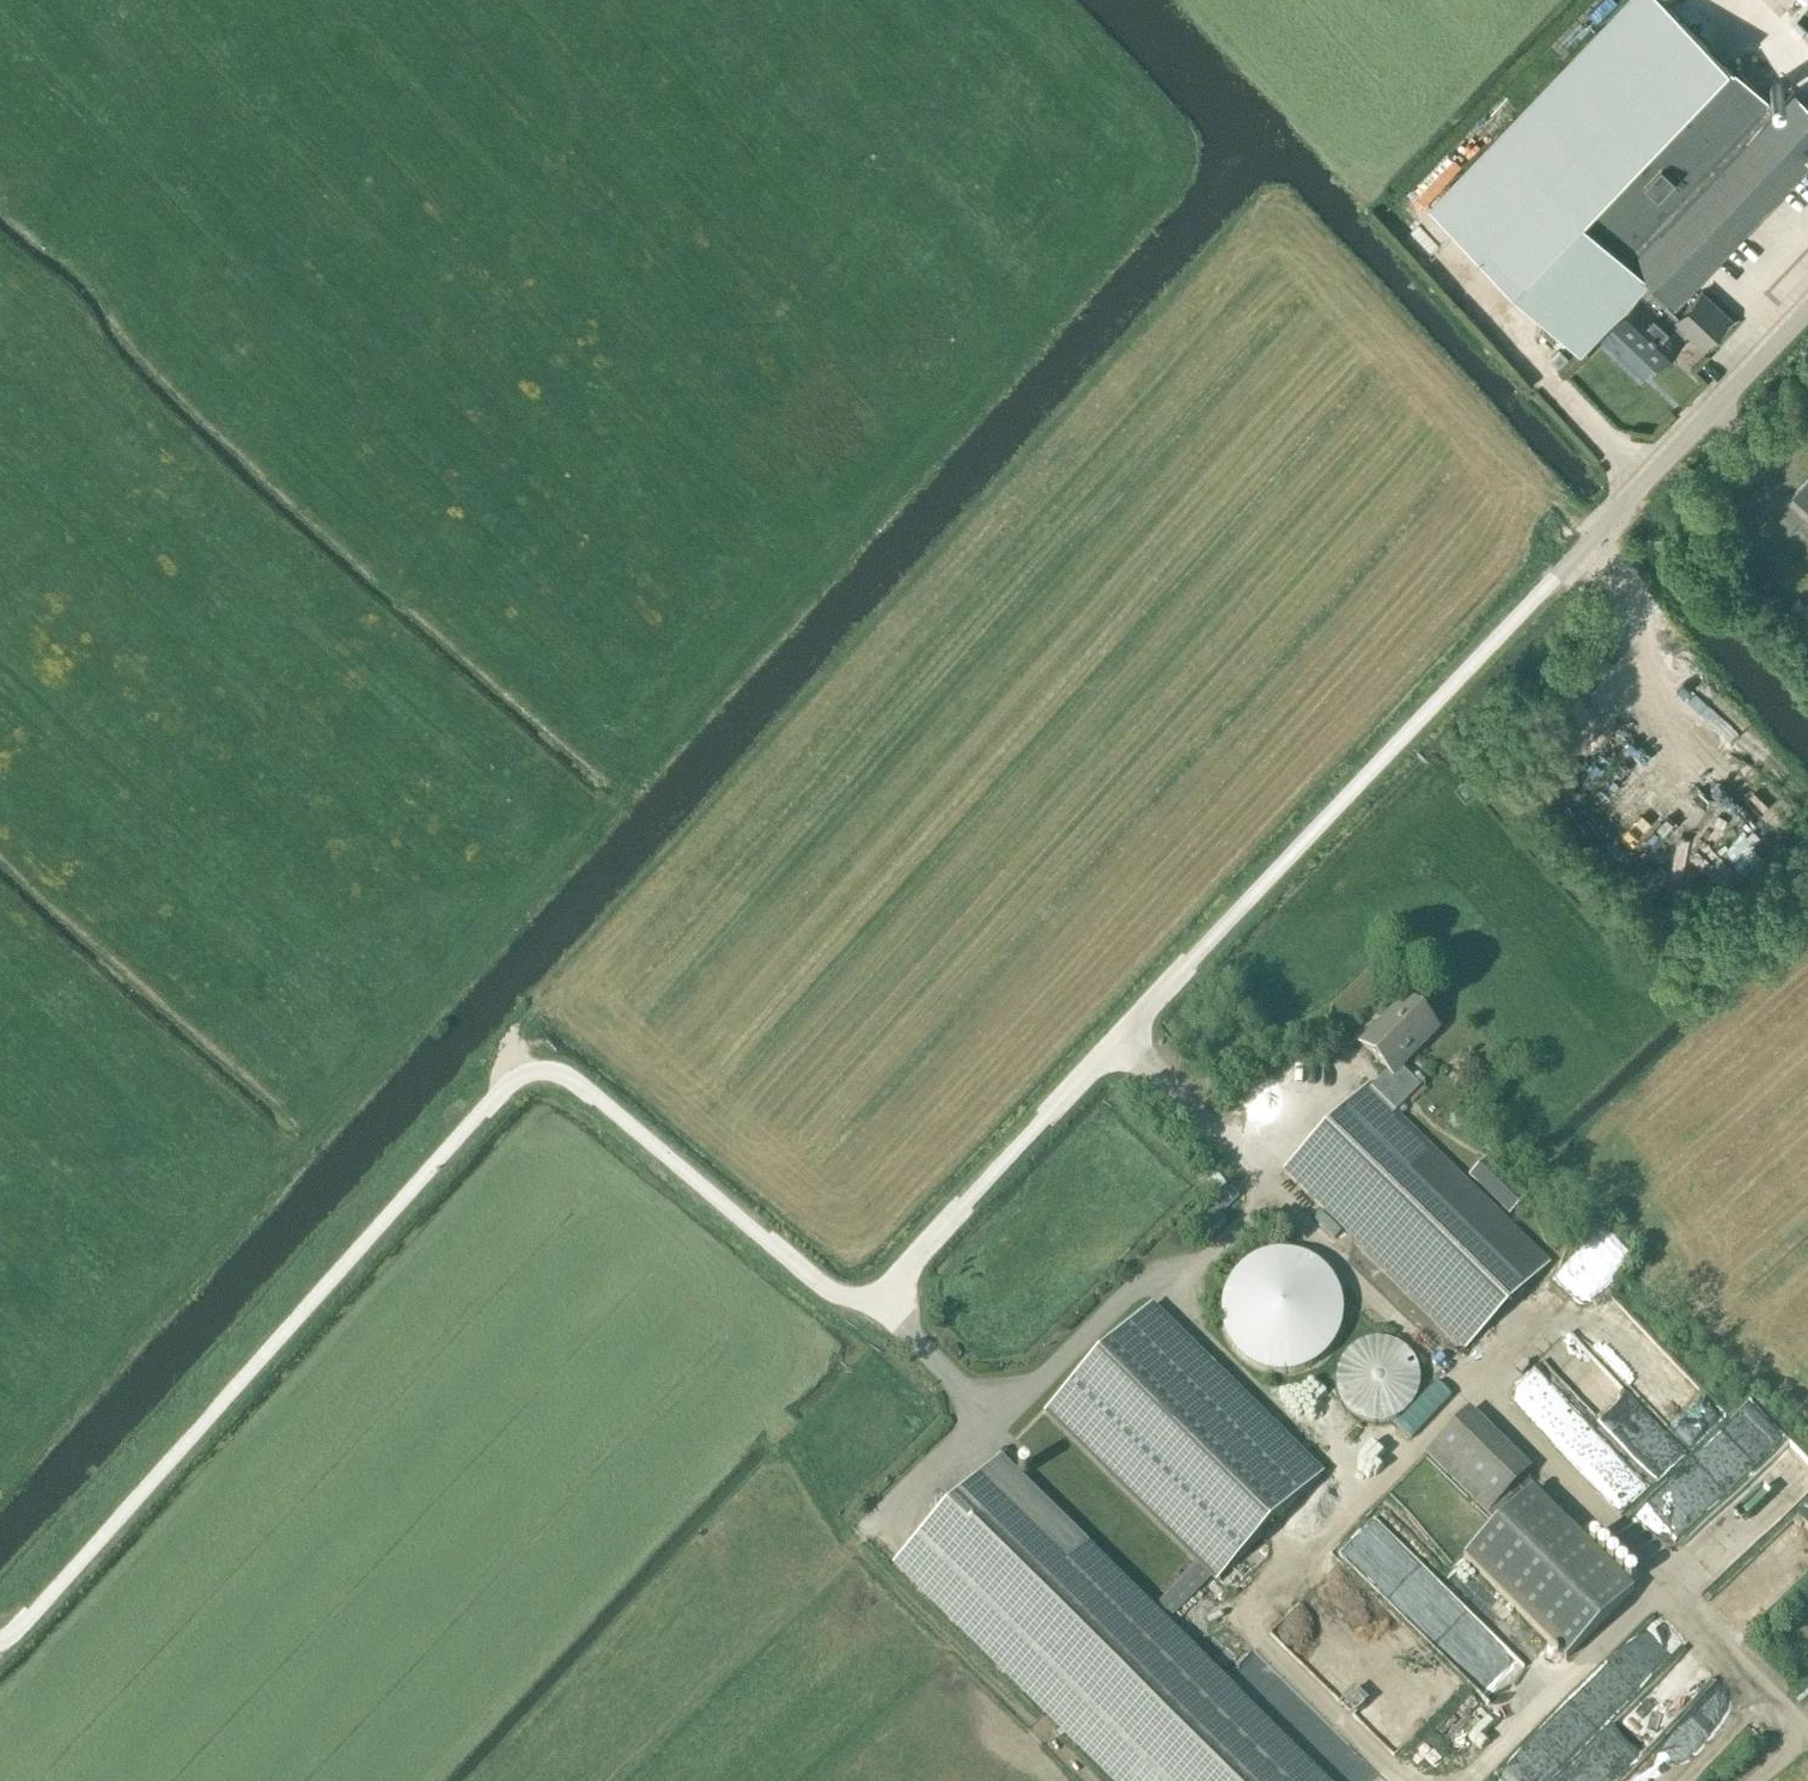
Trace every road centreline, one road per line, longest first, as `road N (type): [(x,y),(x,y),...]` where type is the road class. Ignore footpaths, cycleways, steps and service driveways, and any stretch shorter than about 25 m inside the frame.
road 1 (unclassified): [(0,1641),(33,1614),(521,1075),(558,1072),(576,1081),(818,1284),(852,1298),(882,1294),(1807,317)]

